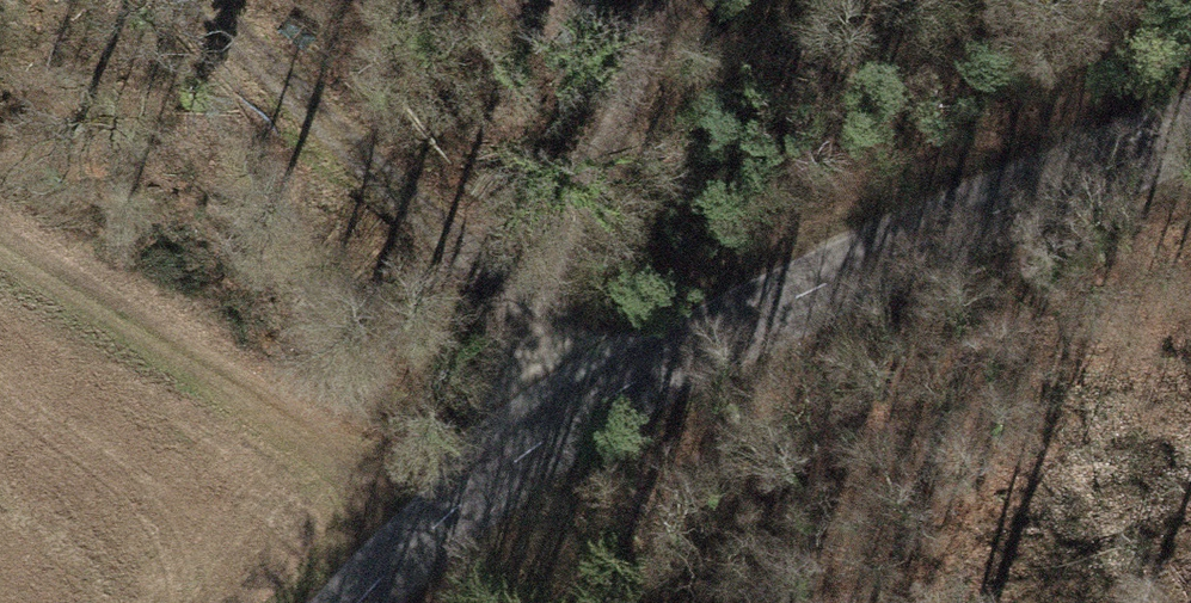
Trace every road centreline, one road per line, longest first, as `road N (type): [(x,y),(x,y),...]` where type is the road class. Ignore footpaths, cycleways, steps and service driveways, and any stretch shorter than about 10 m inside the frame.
road 1 (tertiary): [(347,602),(421,516),(569,386),(1190,111)]
road 2 (track): [(569,386),(599,172),(652,36),(686,0)]
road 3 (track): [(342,149),(569,386)]
road 4 (track): [(195,0),(342,149)]

